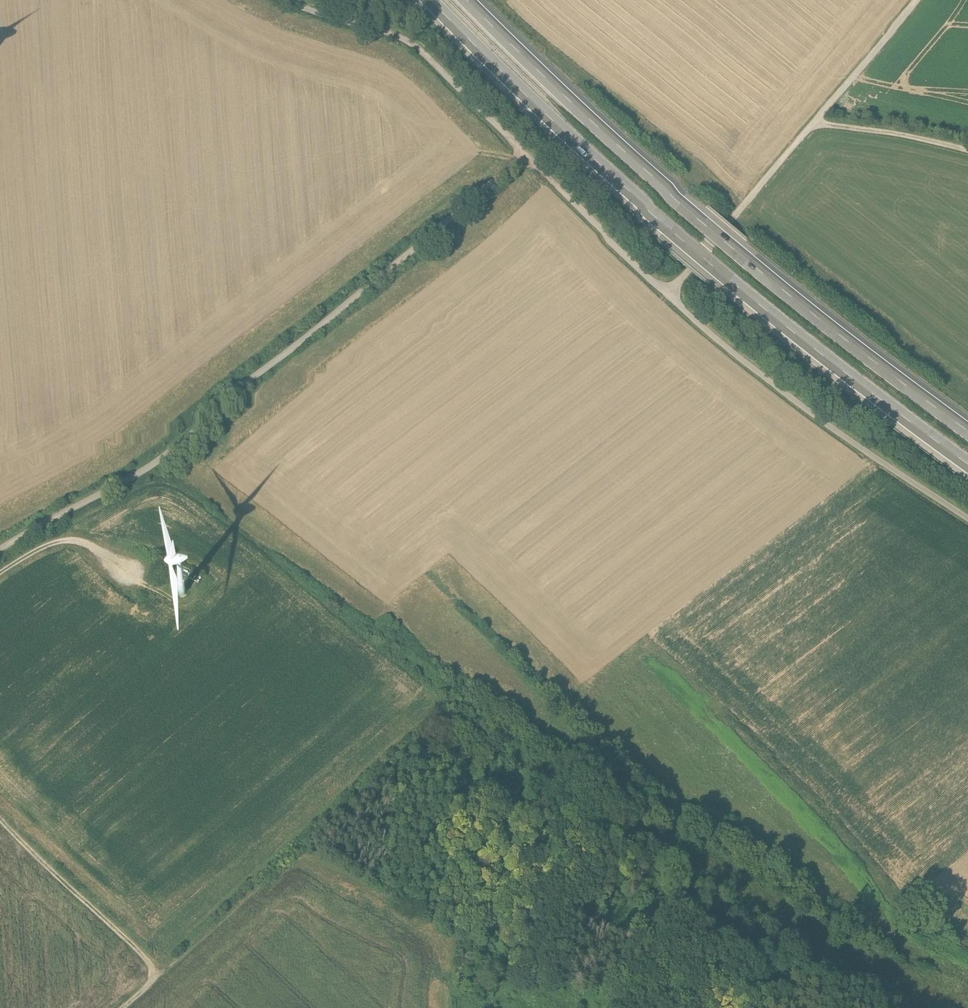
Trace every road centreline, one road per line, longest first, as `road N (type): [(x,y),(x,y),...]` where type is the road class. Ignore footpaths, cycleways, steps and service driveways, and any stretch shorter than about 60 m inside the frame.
road 1 (motorway): [(428,0),(721,276),(967,465)]
road 2 (motorway): [(967,435),(700,224),(462,0)]
road 3 (unclassified): [(0,548),(137,469),(278,366),(523,157)]
road 4 (unclassified): [(668,294),(920,0)]
road 5 (unclassified): [(668,294),(804,408),(967,517)]
road 6 (unclassified): [(523,157),(416,51),(275,0)]
road 7 (track): [(160,971),(0,817)]
road 8 (unclassified): [(523,157),(668,294)]
road 9 (track): [(815,122),(967,152)]
road 10 (track): [(123,574),(80,539),(43,546),(0,573)]

